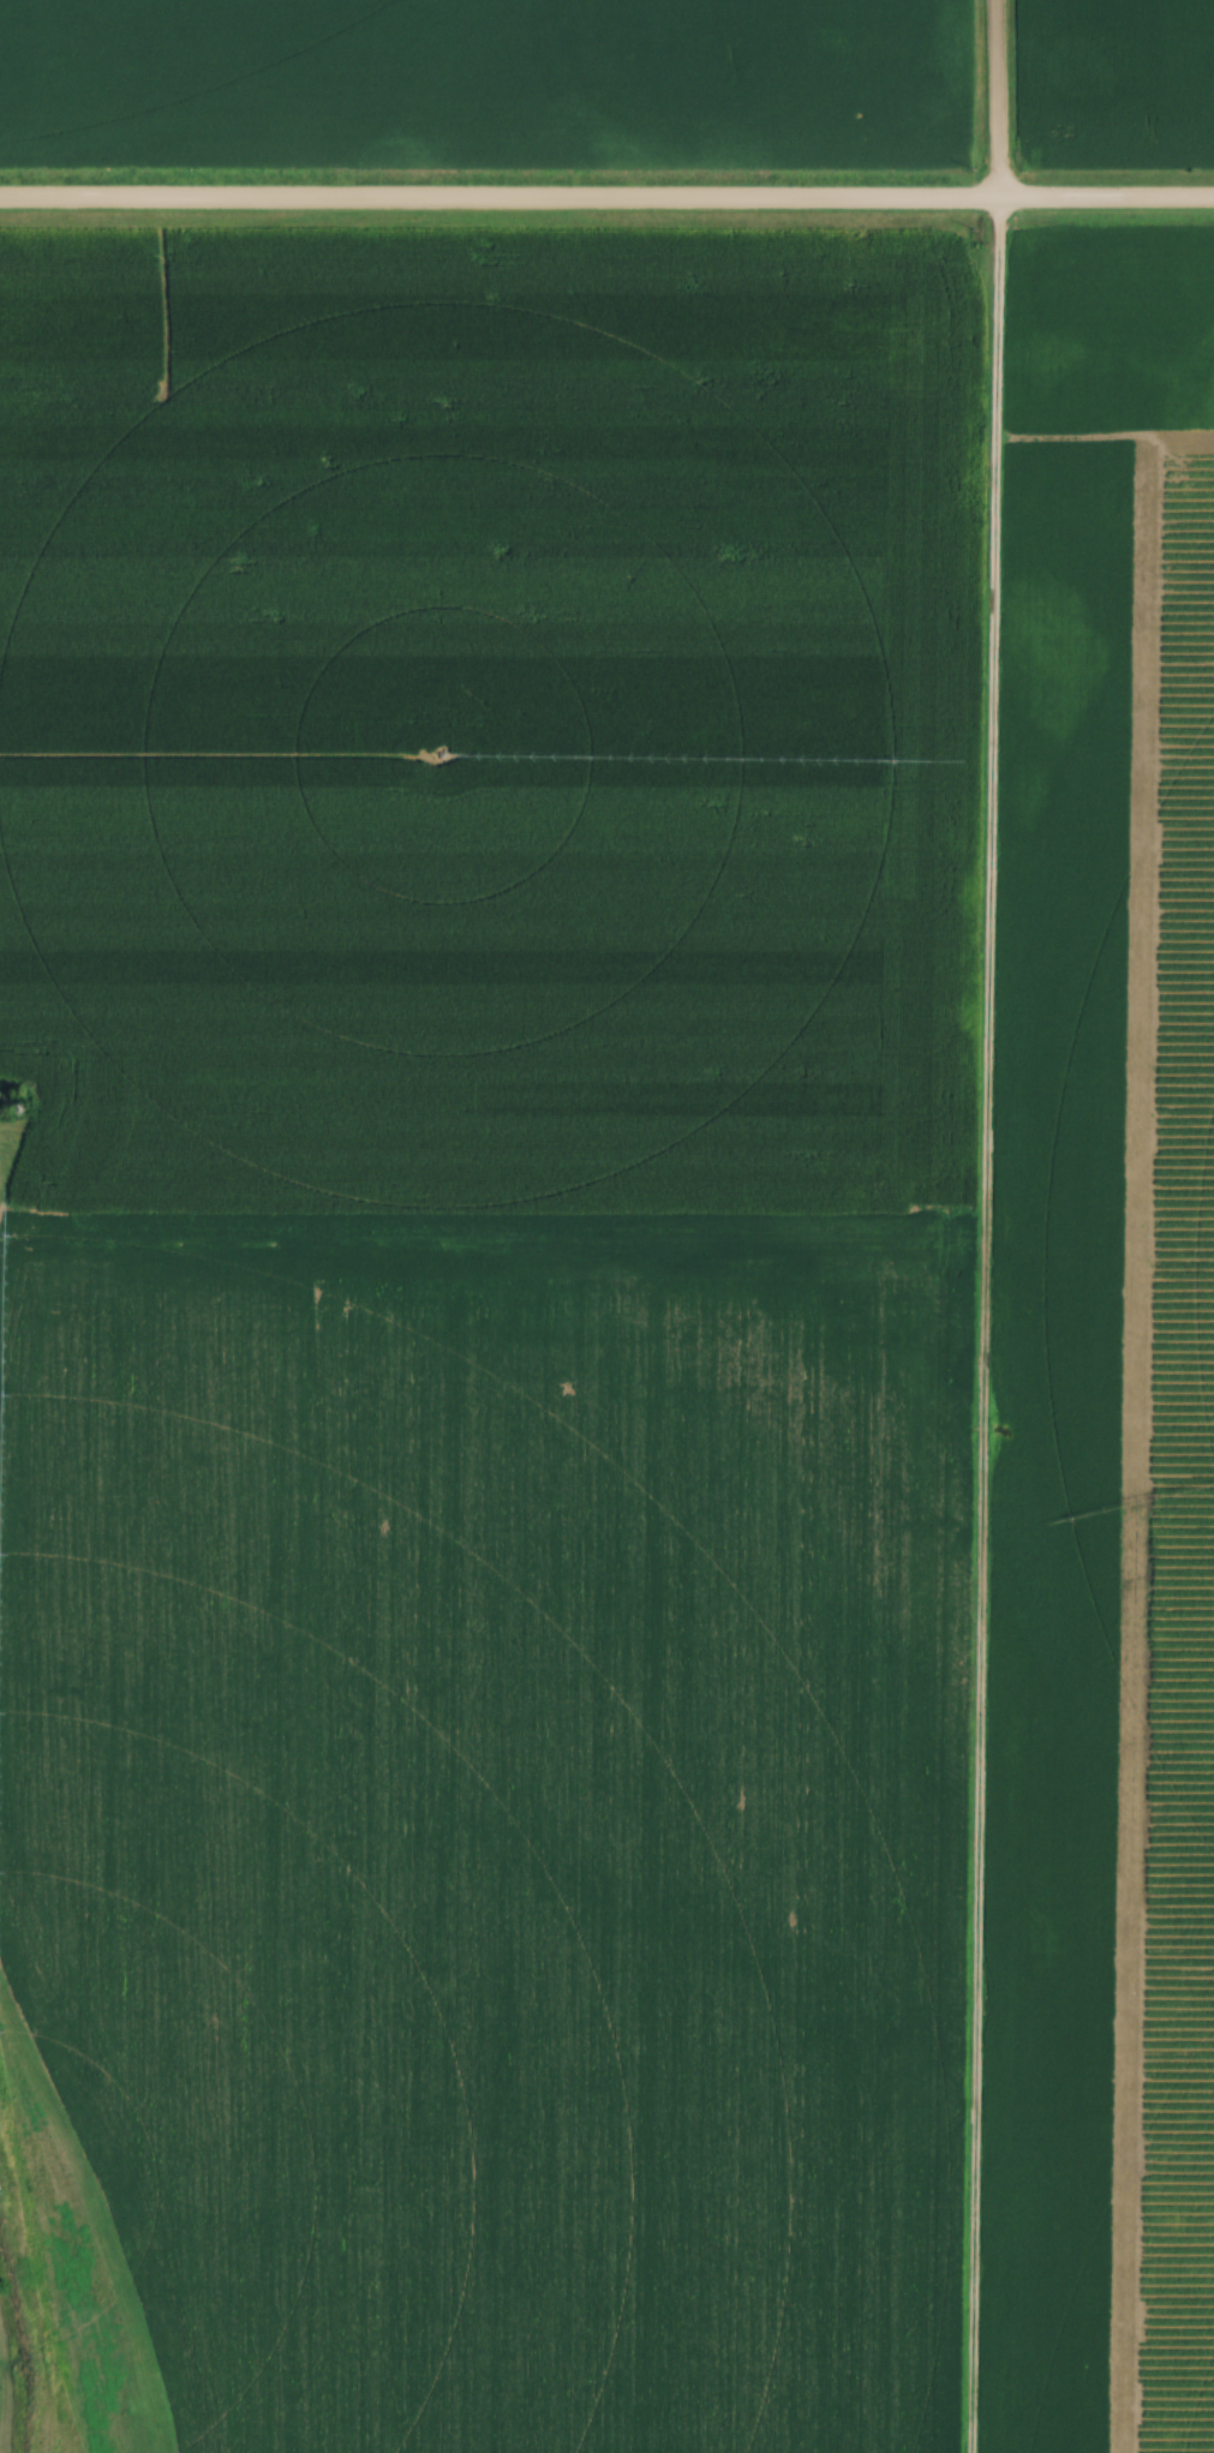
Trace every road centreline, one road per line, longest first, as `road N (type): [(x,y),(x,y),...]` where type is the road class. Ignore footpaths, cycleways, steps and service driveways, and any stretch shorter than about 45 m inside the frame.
road 1 (residential): [(1213,203),(0,204)]
road 2 (residential): [(998,203),(995,0)]

